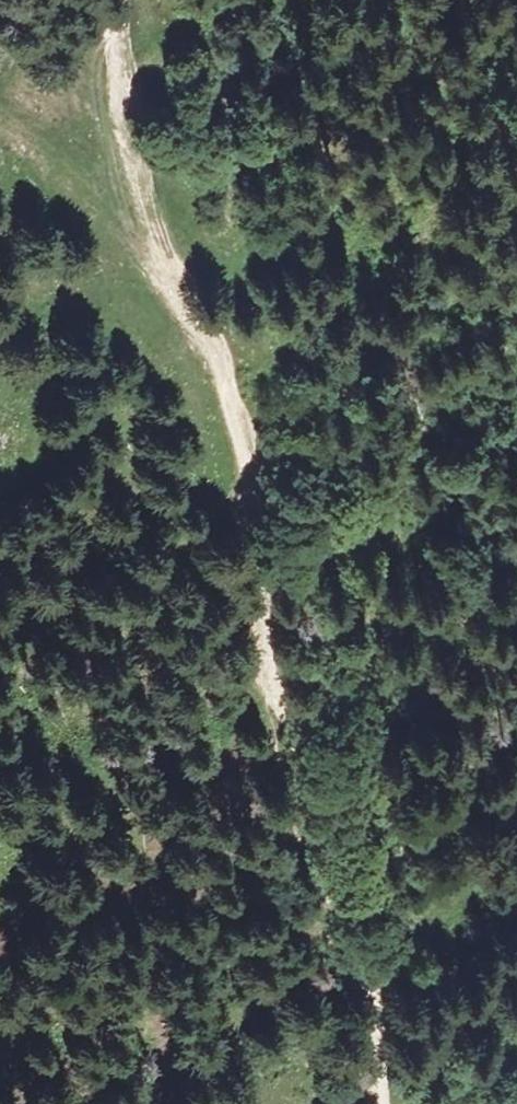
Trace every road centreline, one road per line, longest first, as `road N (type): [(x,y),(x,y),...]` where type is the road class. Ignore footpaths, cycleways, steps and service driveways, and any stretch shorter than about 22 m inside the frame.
road 1 (track): [(117,0),(121,133),(164,279),(203,336),(243,436),(273,651),(300,777),(372,989),(381,1103)]

